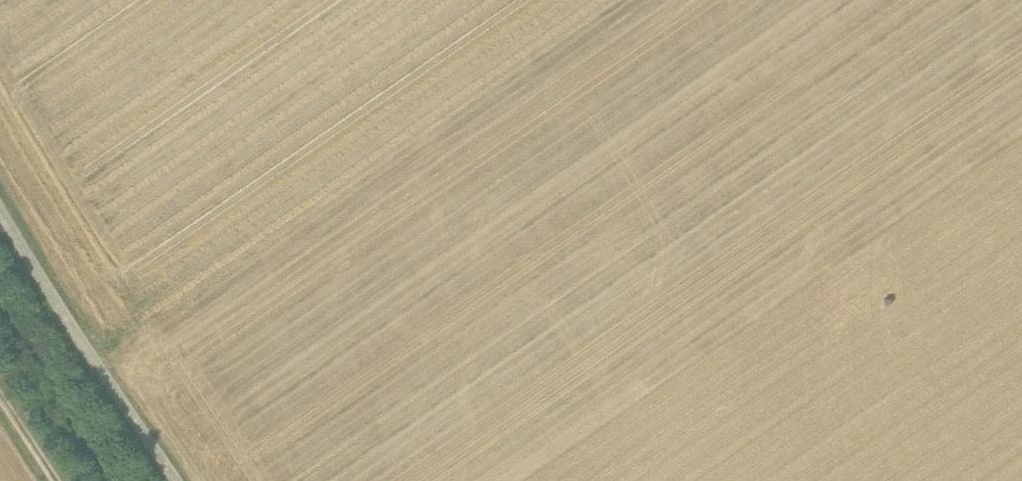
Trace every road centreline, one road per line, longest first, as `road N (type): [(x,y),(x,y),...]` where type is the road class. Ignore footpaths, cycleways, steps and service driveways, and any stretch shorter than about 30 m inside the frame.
road 1 (track): [(0,208),(174,480)]

